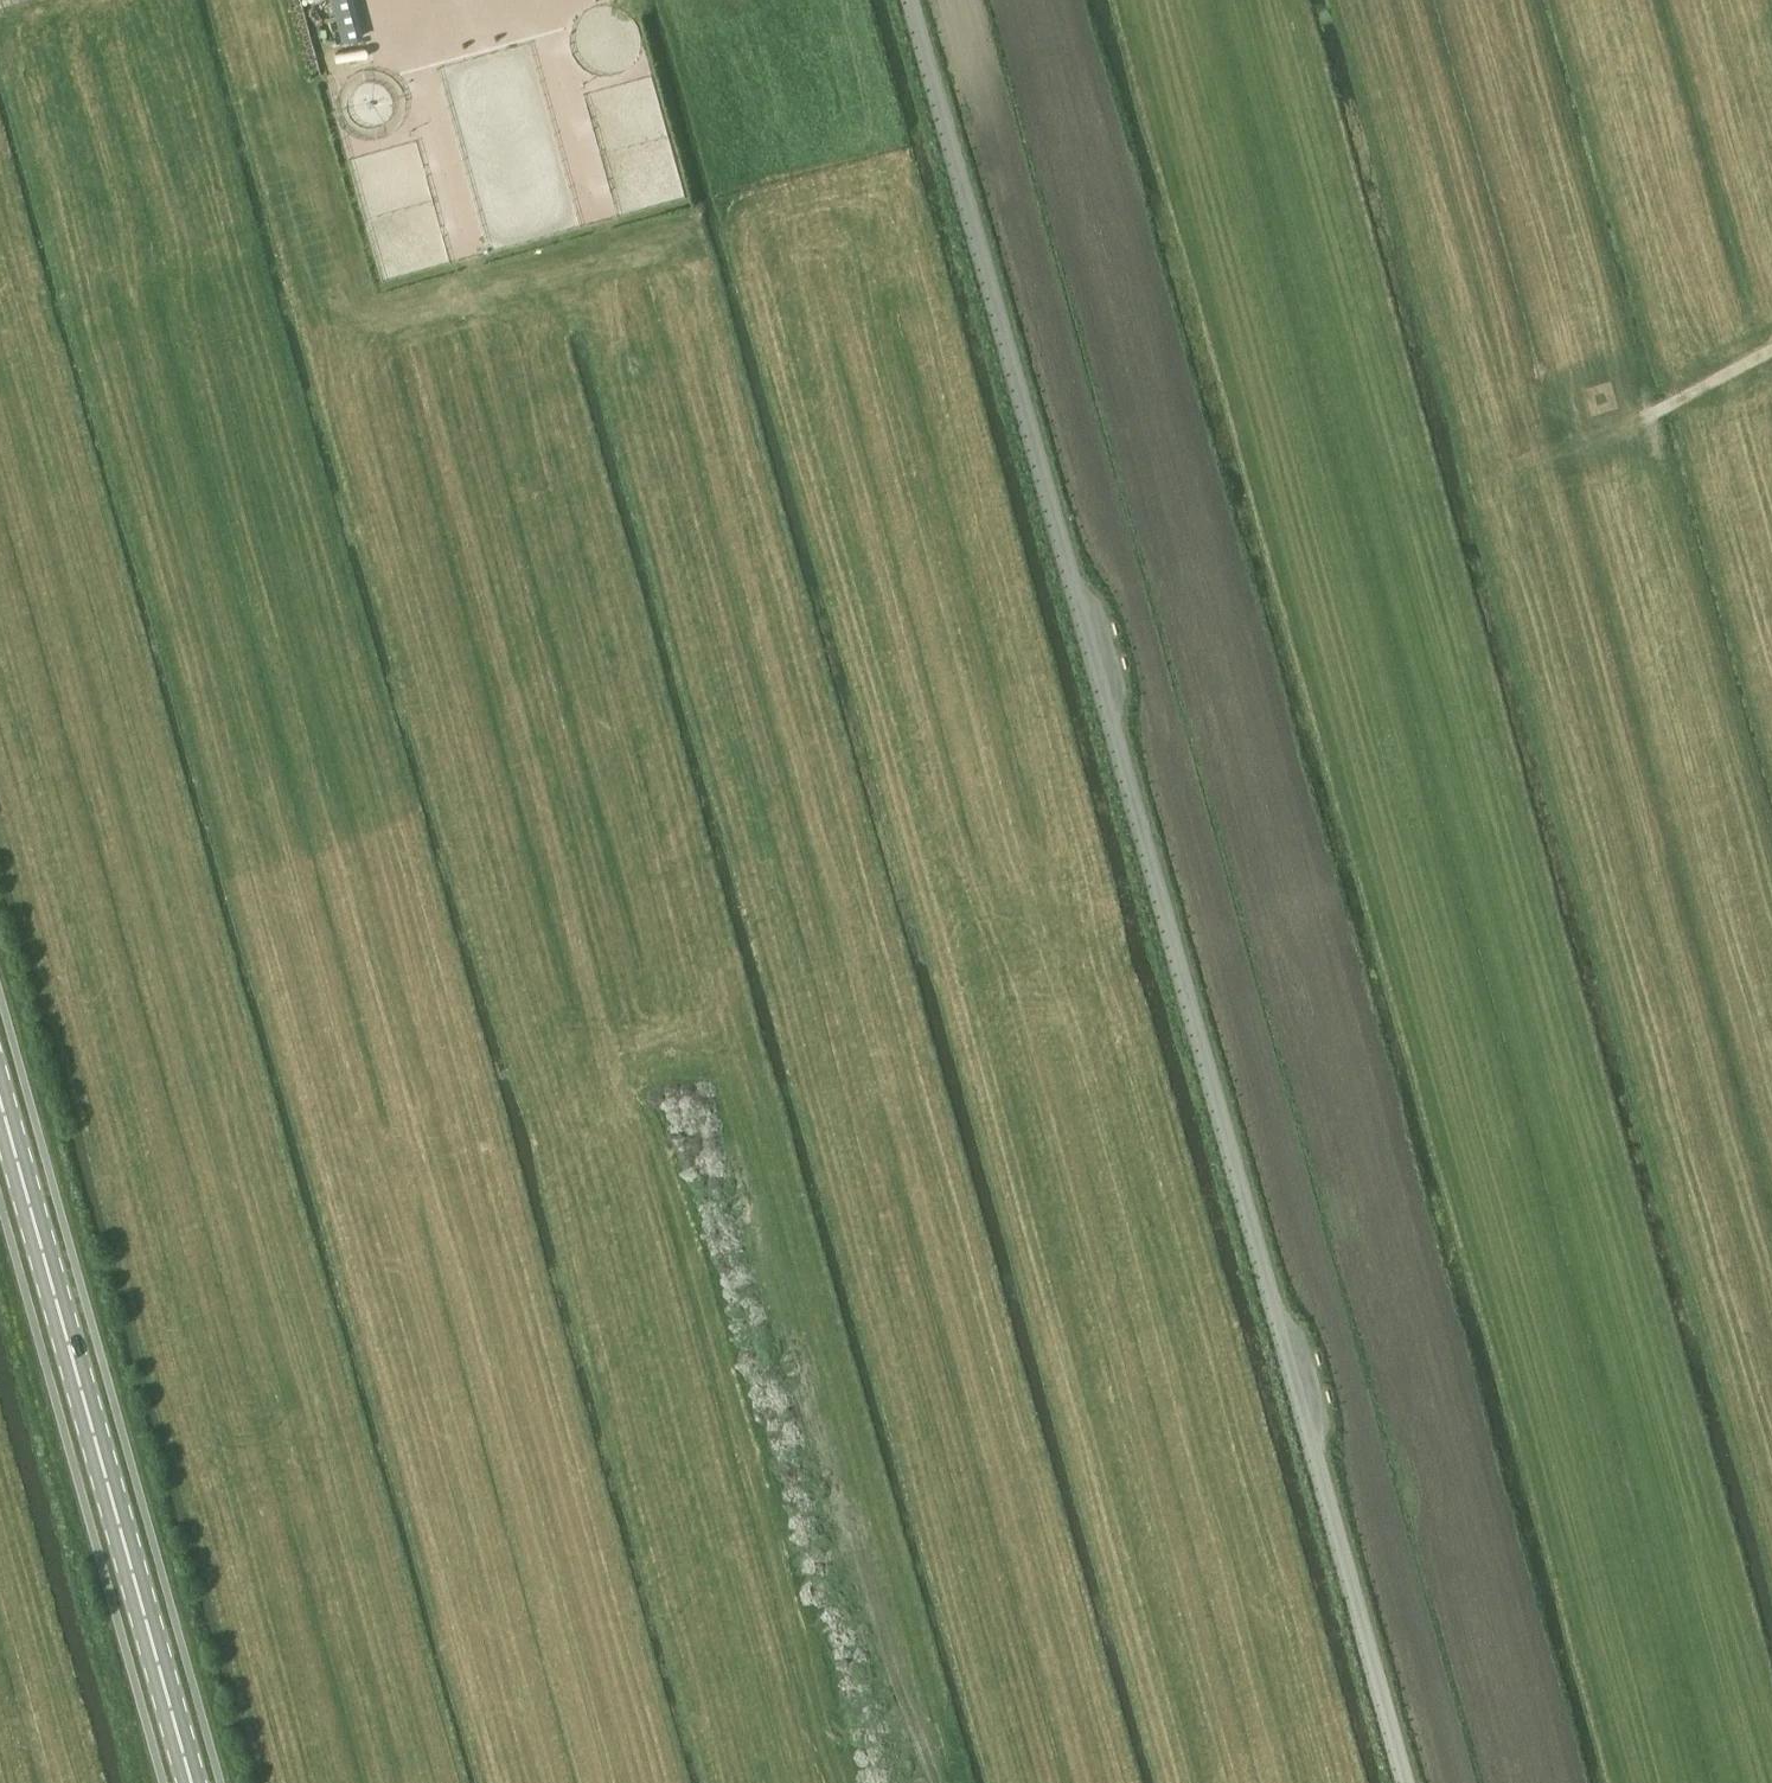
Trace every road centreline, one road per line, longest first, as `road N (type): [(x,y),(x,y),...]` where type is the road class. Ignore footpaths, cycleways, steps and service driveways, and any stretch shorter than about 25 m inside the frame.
road 1 (tertiary): [(191,1782),(0,1099)]
road 2 (track): [(1645,418),(1771,351)]

